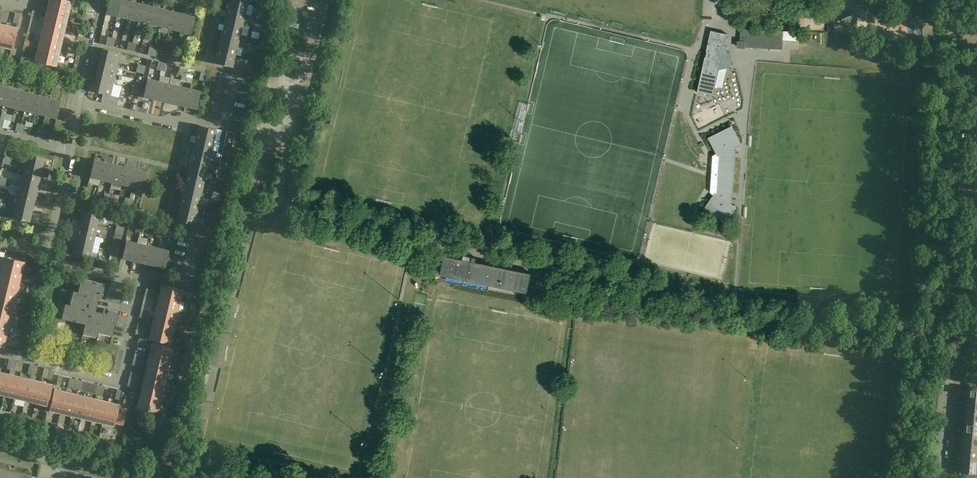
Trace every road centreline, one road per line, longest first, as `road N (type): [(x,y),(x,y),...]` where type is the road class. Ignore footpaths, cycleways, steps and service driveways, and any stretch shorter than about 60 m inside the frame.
road 1 (track): [(956,40),(966,152),(924,347),(947,379)]
road 2 (unclassified): [(235,477),(185,463),(131,474),(0,443)]
road 3 (residential): [(936,477),(947,379),(974,362)]
road 4 (residential): [(119,382),(0,352)]
road 5 (track): [(928,359),(916,383),(905,477)]

